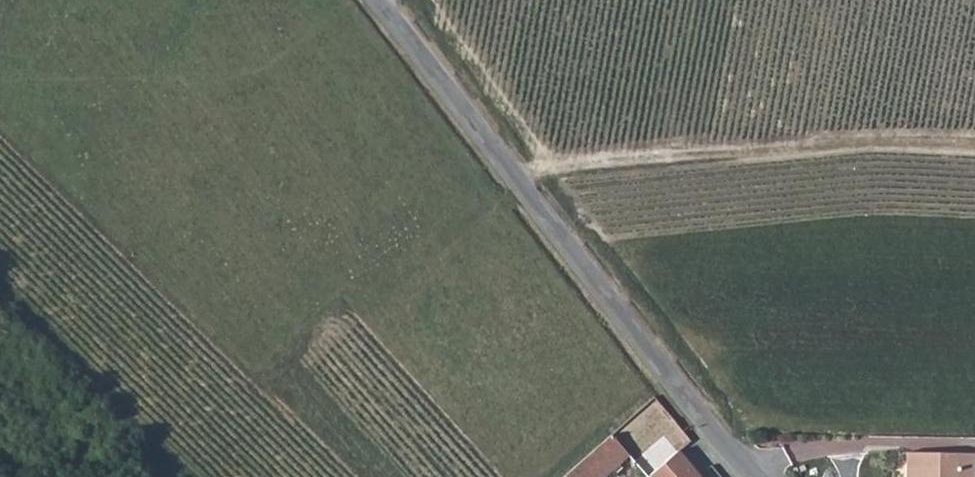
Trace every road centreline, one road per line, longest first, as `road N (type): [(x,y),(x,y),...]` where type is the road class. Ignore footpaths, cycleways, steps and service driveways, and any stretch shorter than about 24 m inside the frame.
road 1 (unclassified): [(378,0),(608,303),(755,476)]

